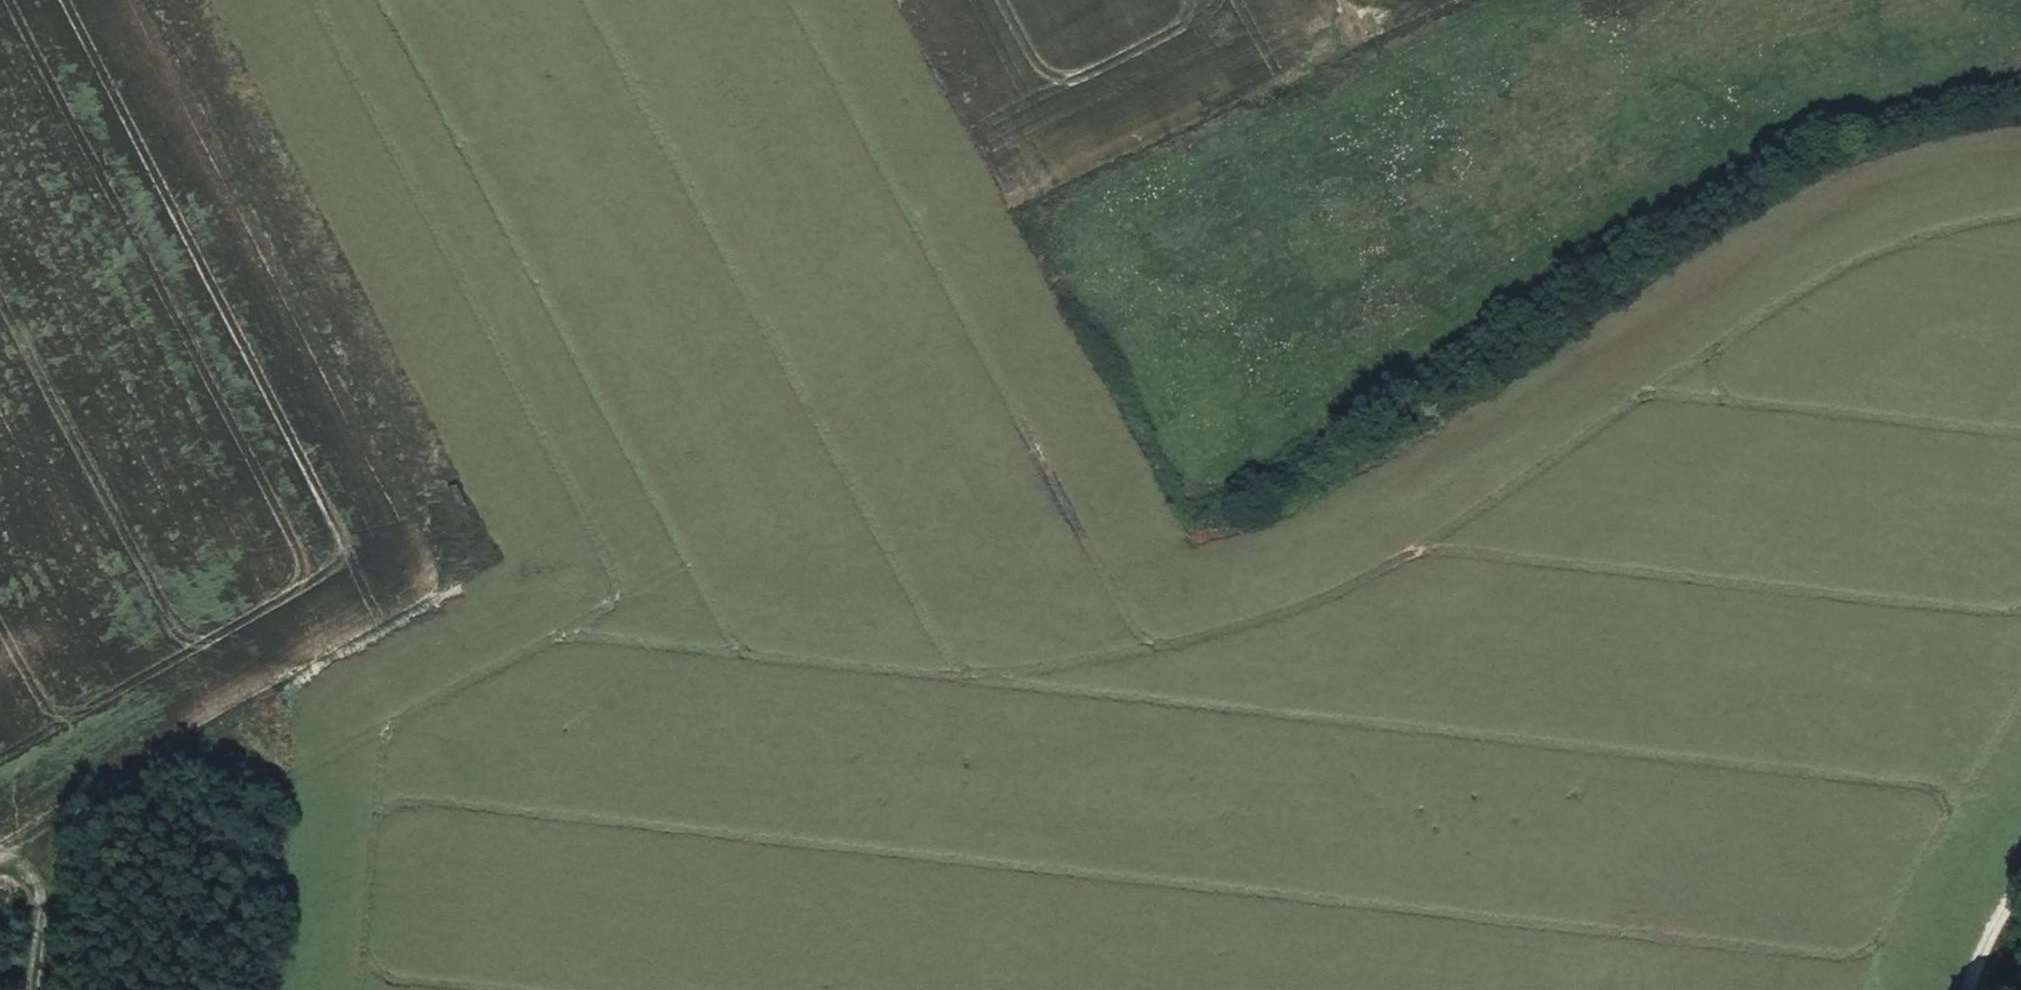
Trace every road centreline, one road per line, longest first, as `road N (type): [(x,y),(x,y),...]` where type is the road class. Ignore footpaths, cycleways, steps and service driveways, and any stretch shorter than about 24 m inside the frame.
road 1 (track): [(44,989),(46,902),(28,869),(0,862)]
road 2 (track): [(1981,989),(2020,863)]

